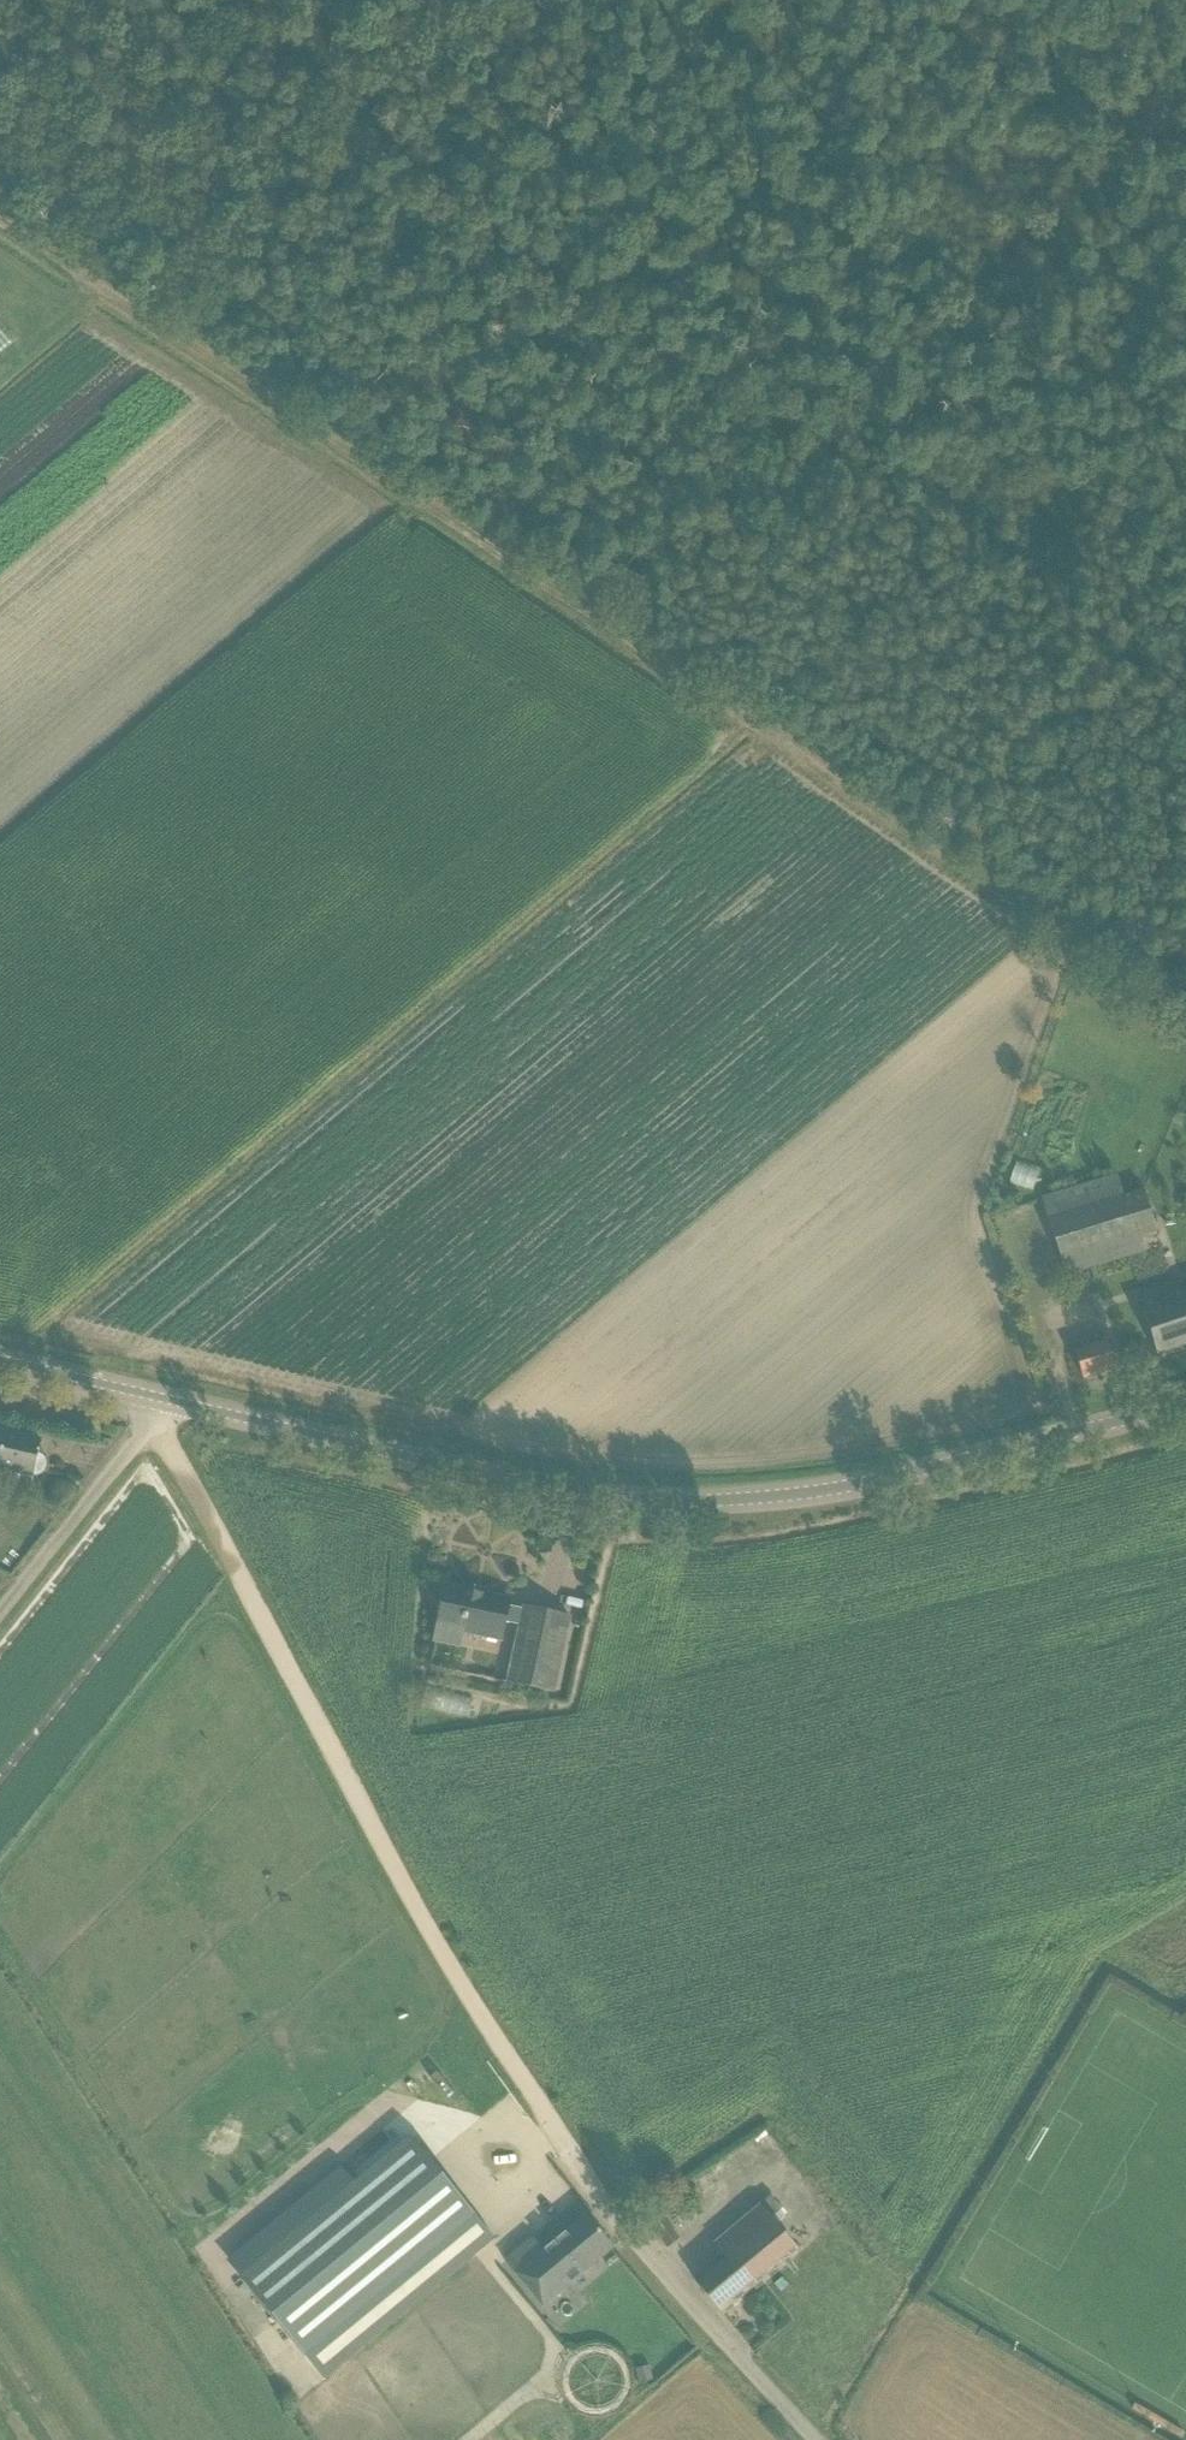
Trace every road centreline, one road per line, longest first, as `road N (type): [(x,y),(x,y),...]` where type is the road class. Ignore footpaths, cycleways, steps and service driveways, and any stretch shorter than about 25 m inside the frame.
road 1 (track): [(0,227),(347,447),(1185,1009)]
road 2 (tertiary): [(159,1397),(584,1494),(704,1497),(800,1493),(1185,1401)]
road 3 (track): [(592,2187),(456,1986),(275,1657),(163,1434),(159,1397)]
road 4 (unclassified): [(804,2439),(592,2187)]
road 5 (unclassified): [(0,1602),(159,1397)]
road 6 (tertiary): [(0,1358),(159,1397)]

